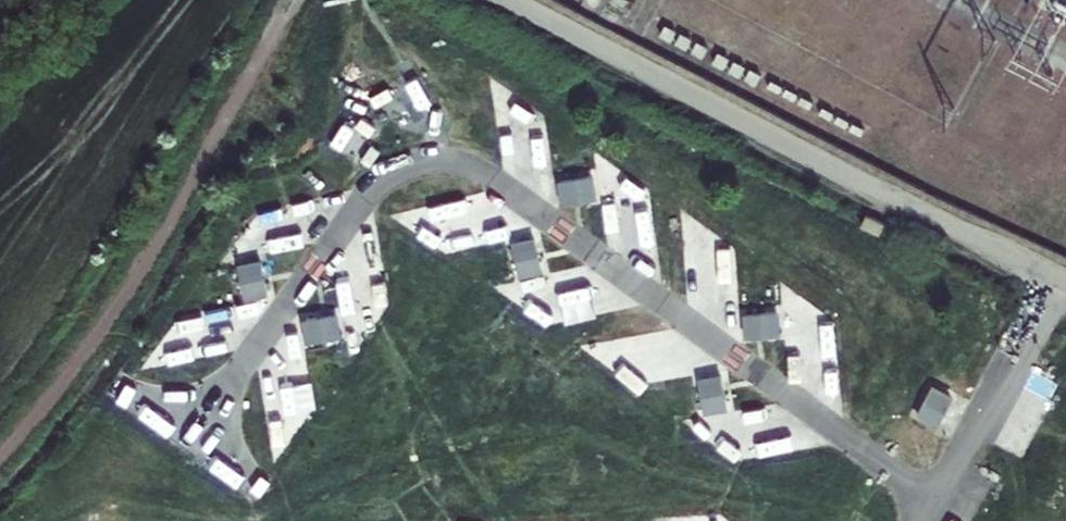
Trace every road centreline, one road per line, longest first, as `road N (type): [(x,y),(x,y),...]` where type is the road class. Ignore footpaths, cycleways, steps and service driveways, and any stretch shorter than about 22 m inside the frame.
road 1 (unclassified): [(508,0),(1065,285)]

